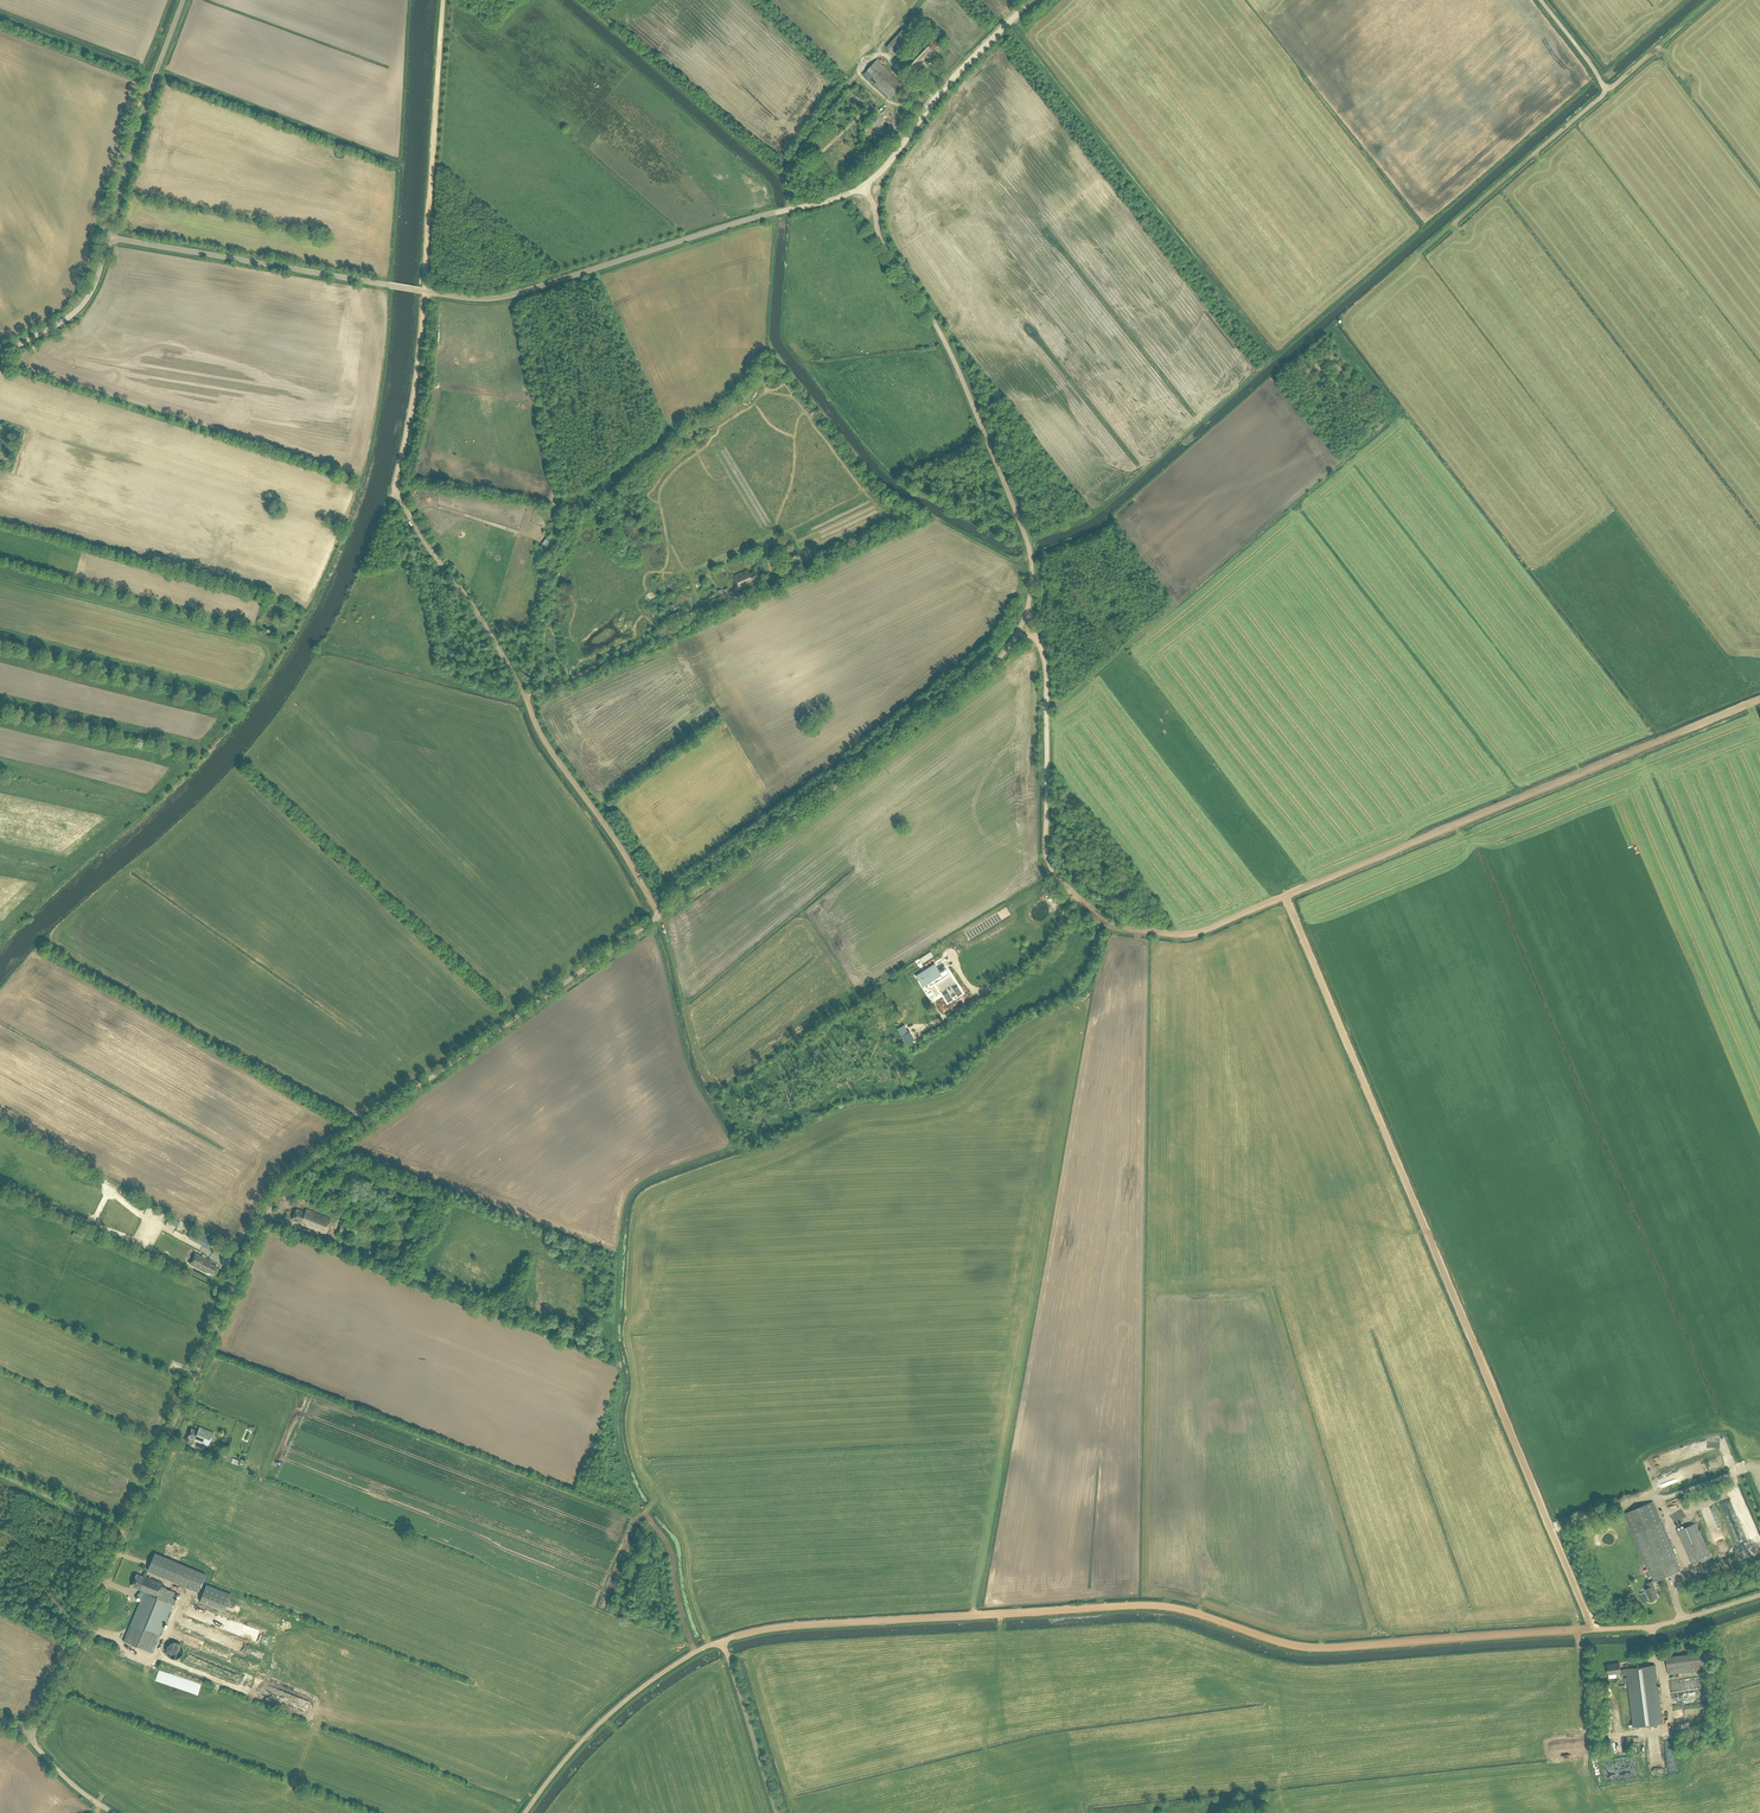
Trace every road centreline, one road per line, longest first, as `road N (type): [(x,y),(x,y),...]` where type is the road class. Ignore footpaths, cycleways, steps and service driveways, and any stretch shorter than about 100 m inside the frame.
road 1 (unclassified): [(29,1730),(49,1710),(281,1186),(906,735),(996,661),(1021,625),(1032,569),(1020,519),(947,346),(883,248),(864,186)]
road 2 (track): [(722,1640),(795,1624),(1148,1605),(1310,1648),(1591,1629)]
road 3 (track): [(1285,896),(1591,1629)]
road 4 (unclassified): [(864,186),(487,299),(109,237)]
road 5 (track): [(525,697),(396,489),(425,291),(443,0)]
road 6 (track): [(1266,365),(1689,0)]
road 7 (track): [(1285,896),(1182,934),(1119,927),(1086,908),(1046,855),(1046,671),(1038,642),(1021,625)]
road 8 (track): [(1759,698),(1285,896)]
road 9 (unclassified): [(524,1812),(572,1751),(635,1693),(722,1640),(728,1657)]
road 10 (track): [(658,916),(547,747),(525,697)]
road 11 (unclassified): [(864,186),(1031,0)]
road 12 (unclassified): [(109,237),(183,0)]
road 13 (unclassified): [(1591,1629),(1652,1626),(1759,1595)]
road 14 (unclassified): [(0,355),(79,309),(109,237)]
road 15 (track): [(1177,602),(1063,699),(1046,701)]
road 16 (unclassified): [(775,1812),(728,1657)]
road 17 (track): [(525,697),(672,630)]
road 18 (track): [(695,1652),(671,1549),(645,1511)]
road 19 (unclassified): [(29,1730),(63,1775),(114,1812)]

